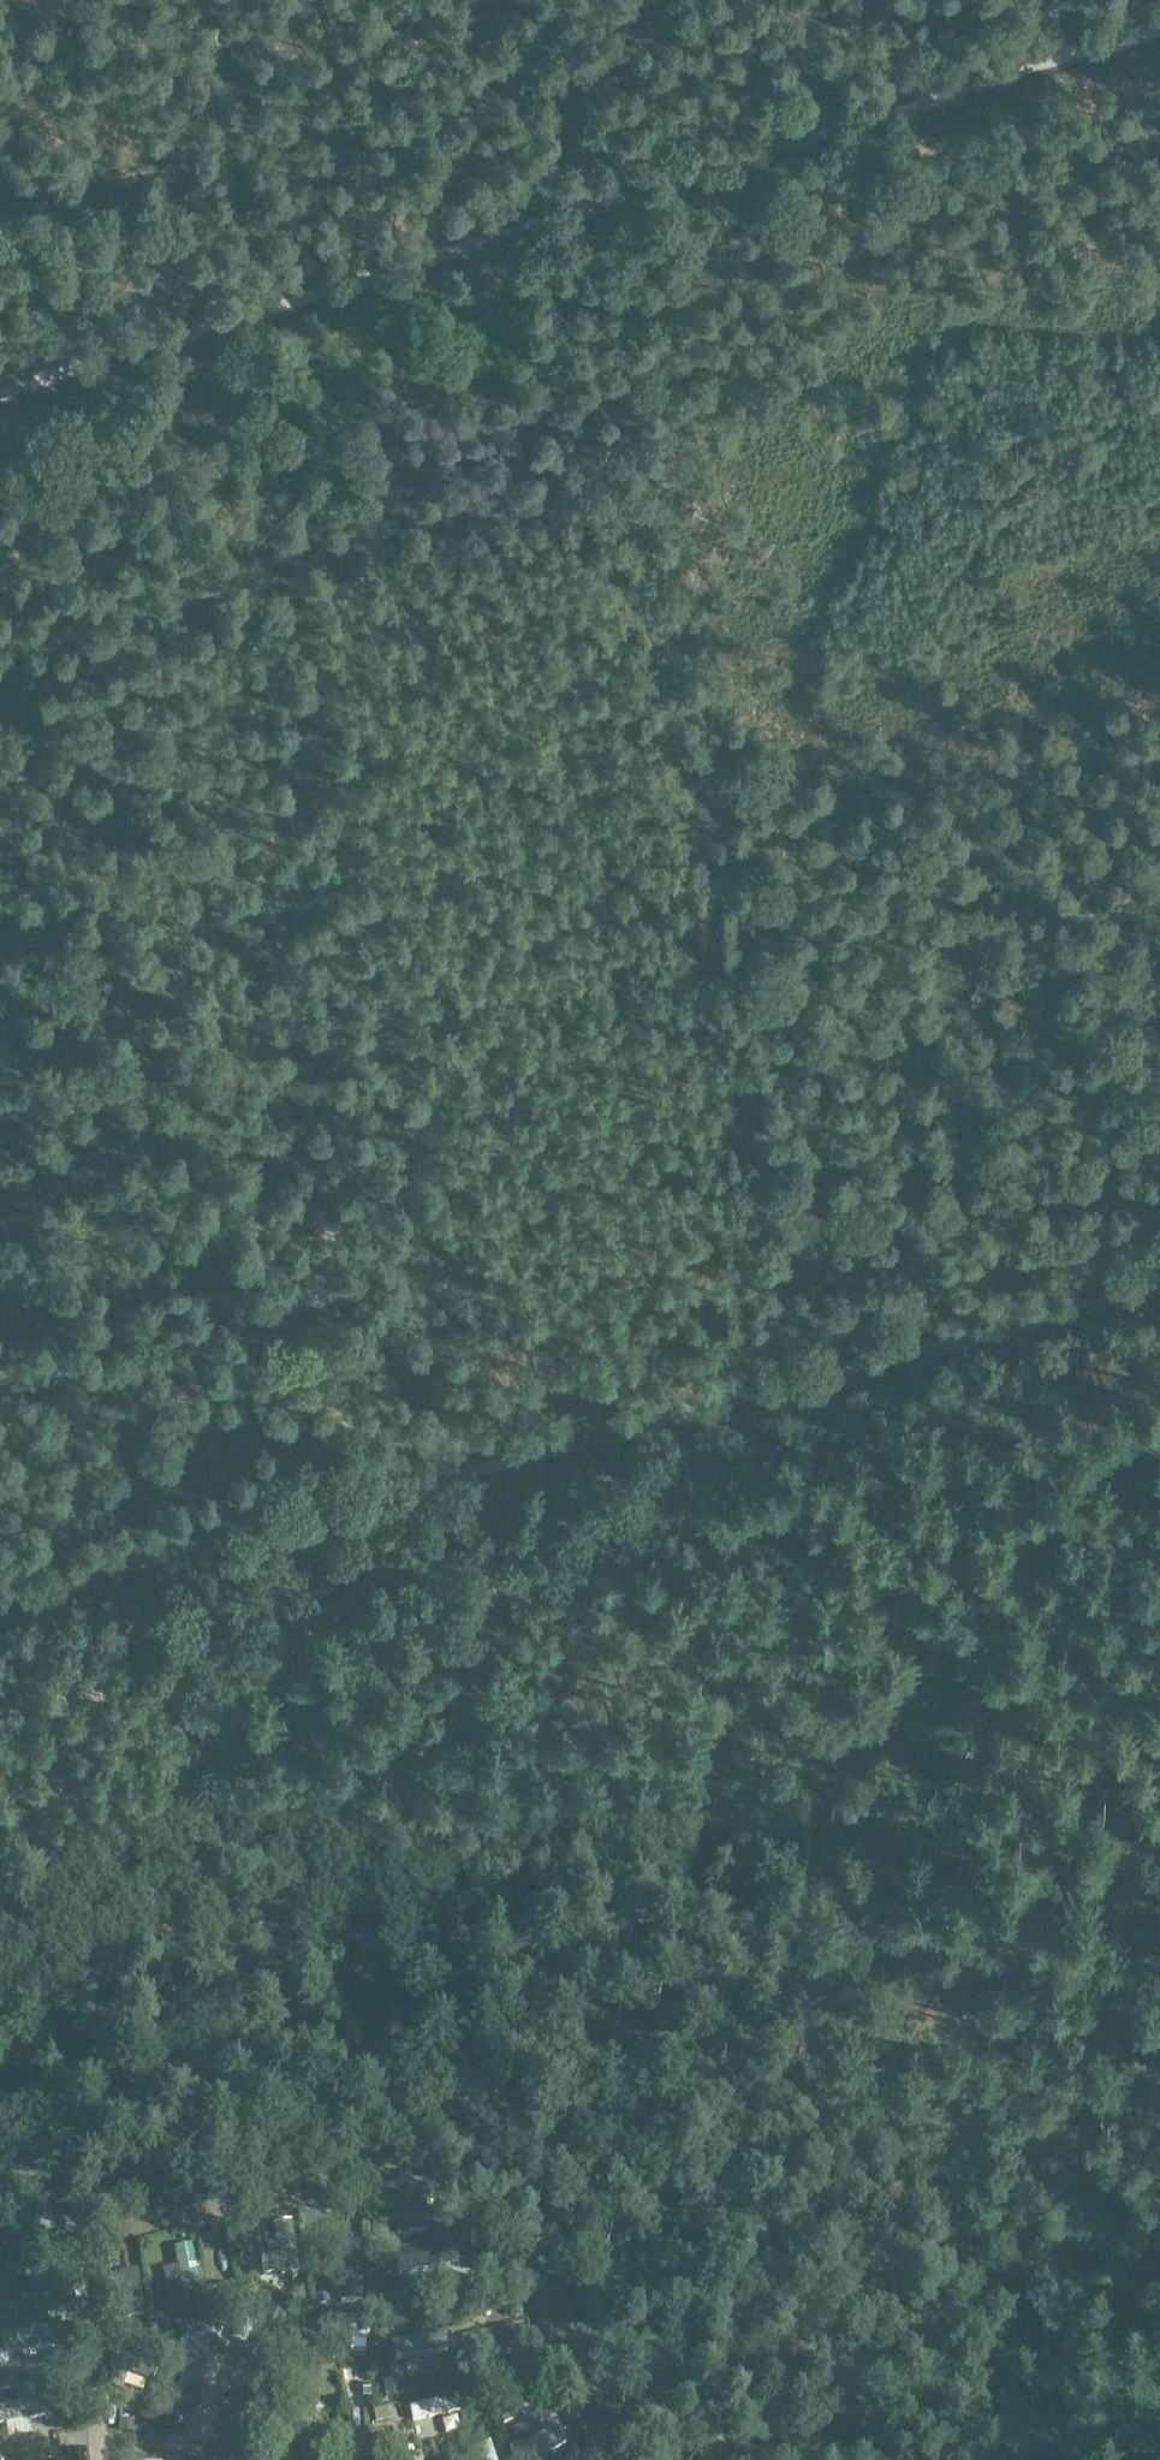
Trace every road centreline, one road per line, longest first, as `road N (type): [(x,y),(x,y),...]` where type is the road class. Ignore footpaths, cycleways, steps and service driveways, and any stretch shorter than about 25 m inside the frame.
road 1 (track): [(1159,1286),(0,1599)]
road 2 (track): [(1159,23),(102,362)]
road 3 (track): [(1159,2457),(1077,2428),(993,2442),(965,2459)]

